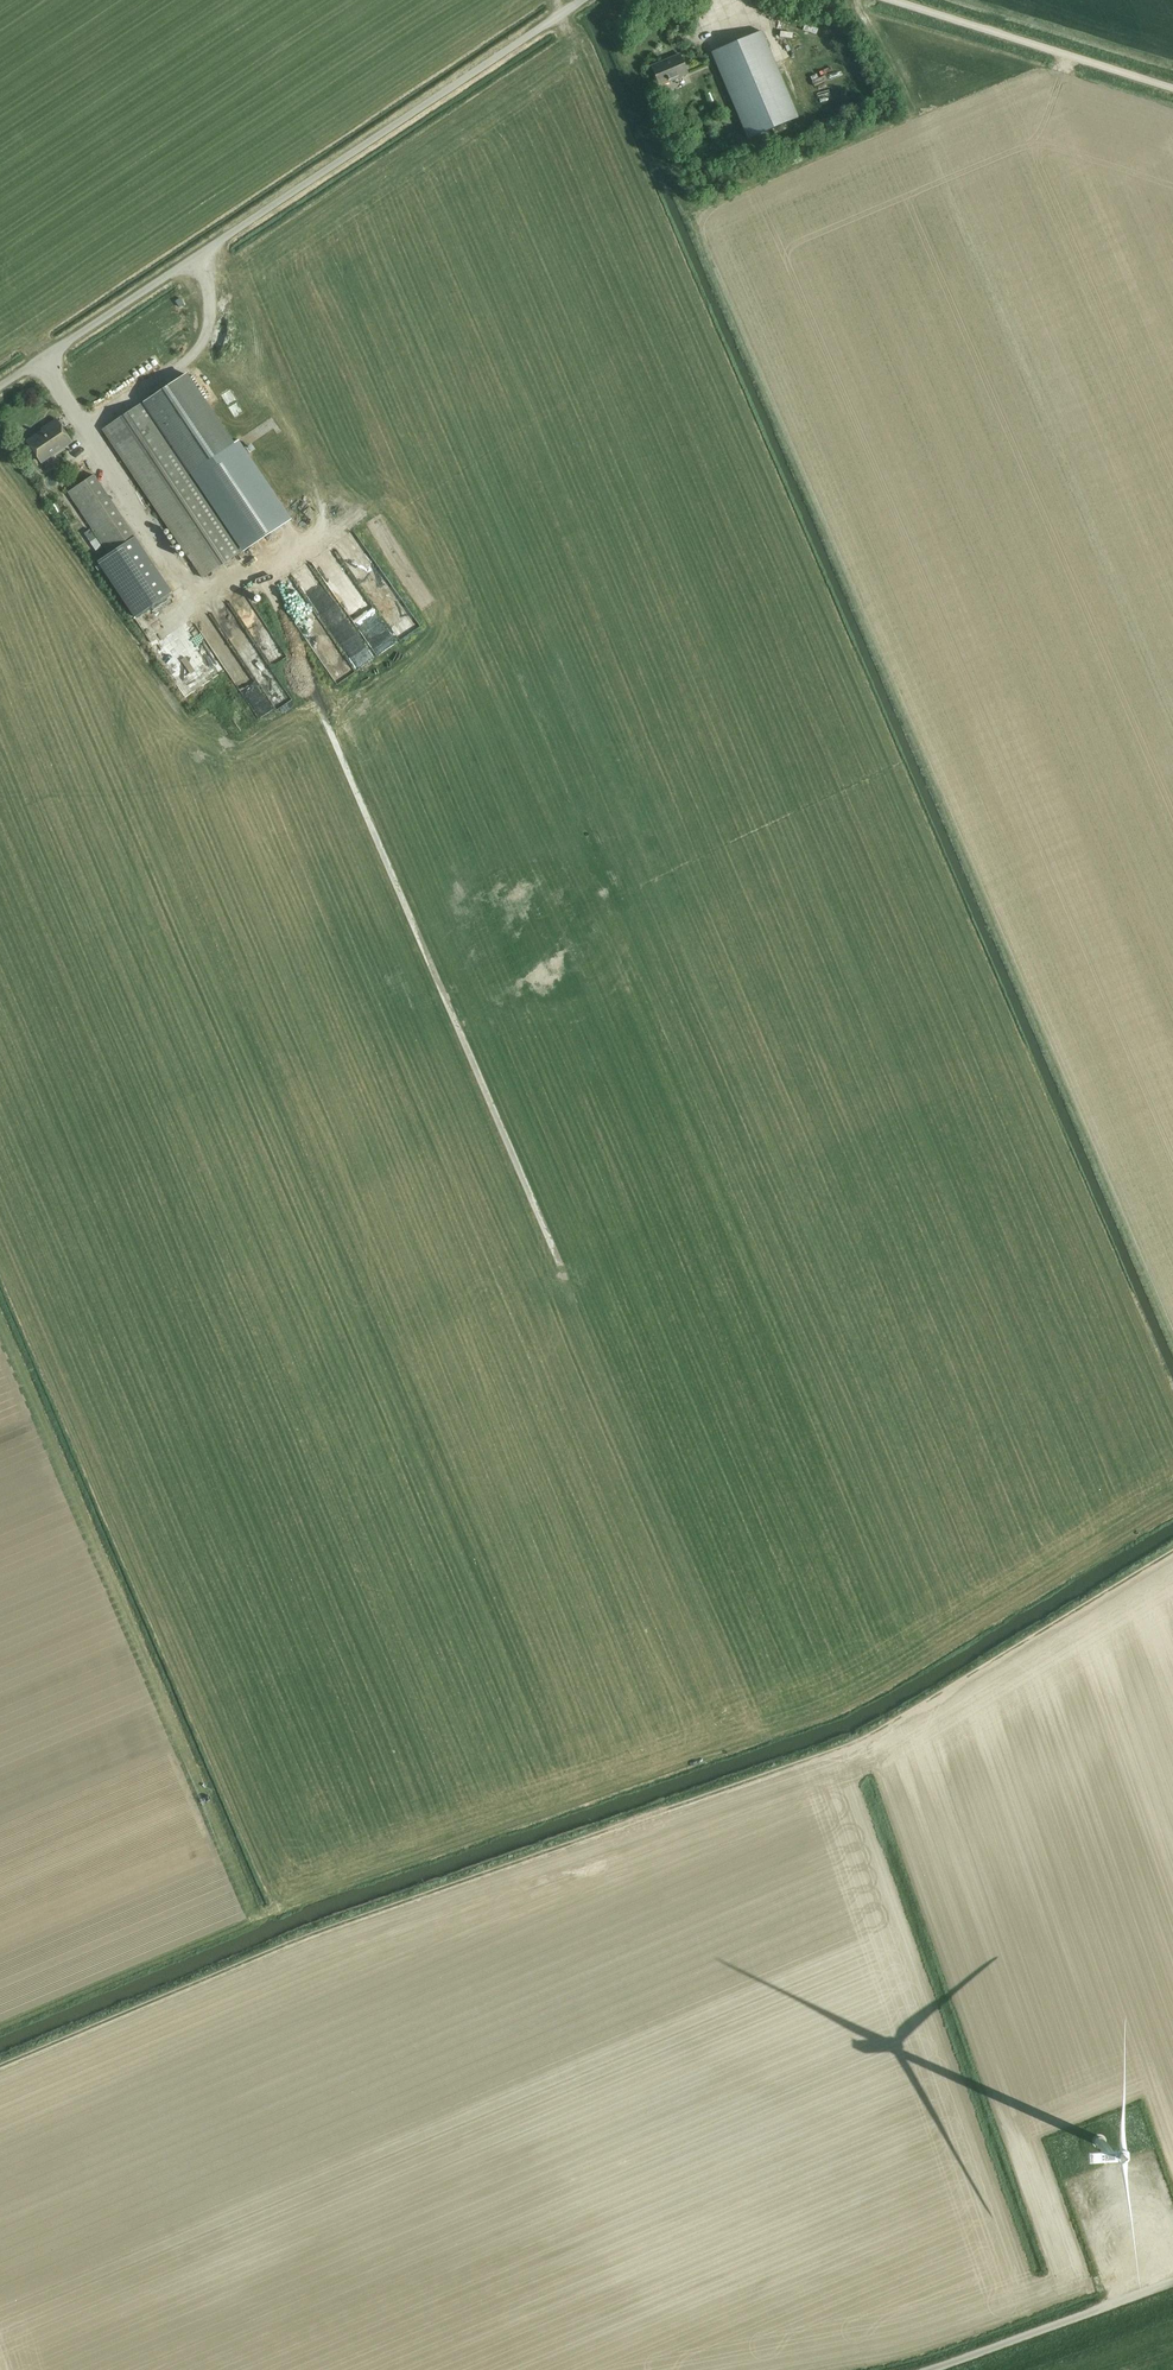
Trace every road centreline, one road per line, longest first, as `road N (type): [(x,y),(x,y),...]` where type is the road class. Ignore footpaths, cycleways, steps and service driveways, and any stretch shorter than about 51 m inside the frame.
road 1 (track): [(0,2065),(261,1955),(853,1742),(1172,1549)]
road 2 (unclassified): [(0,386),(580,0)]
road 3 (unclassified): [(892,0),(1172,89)]

